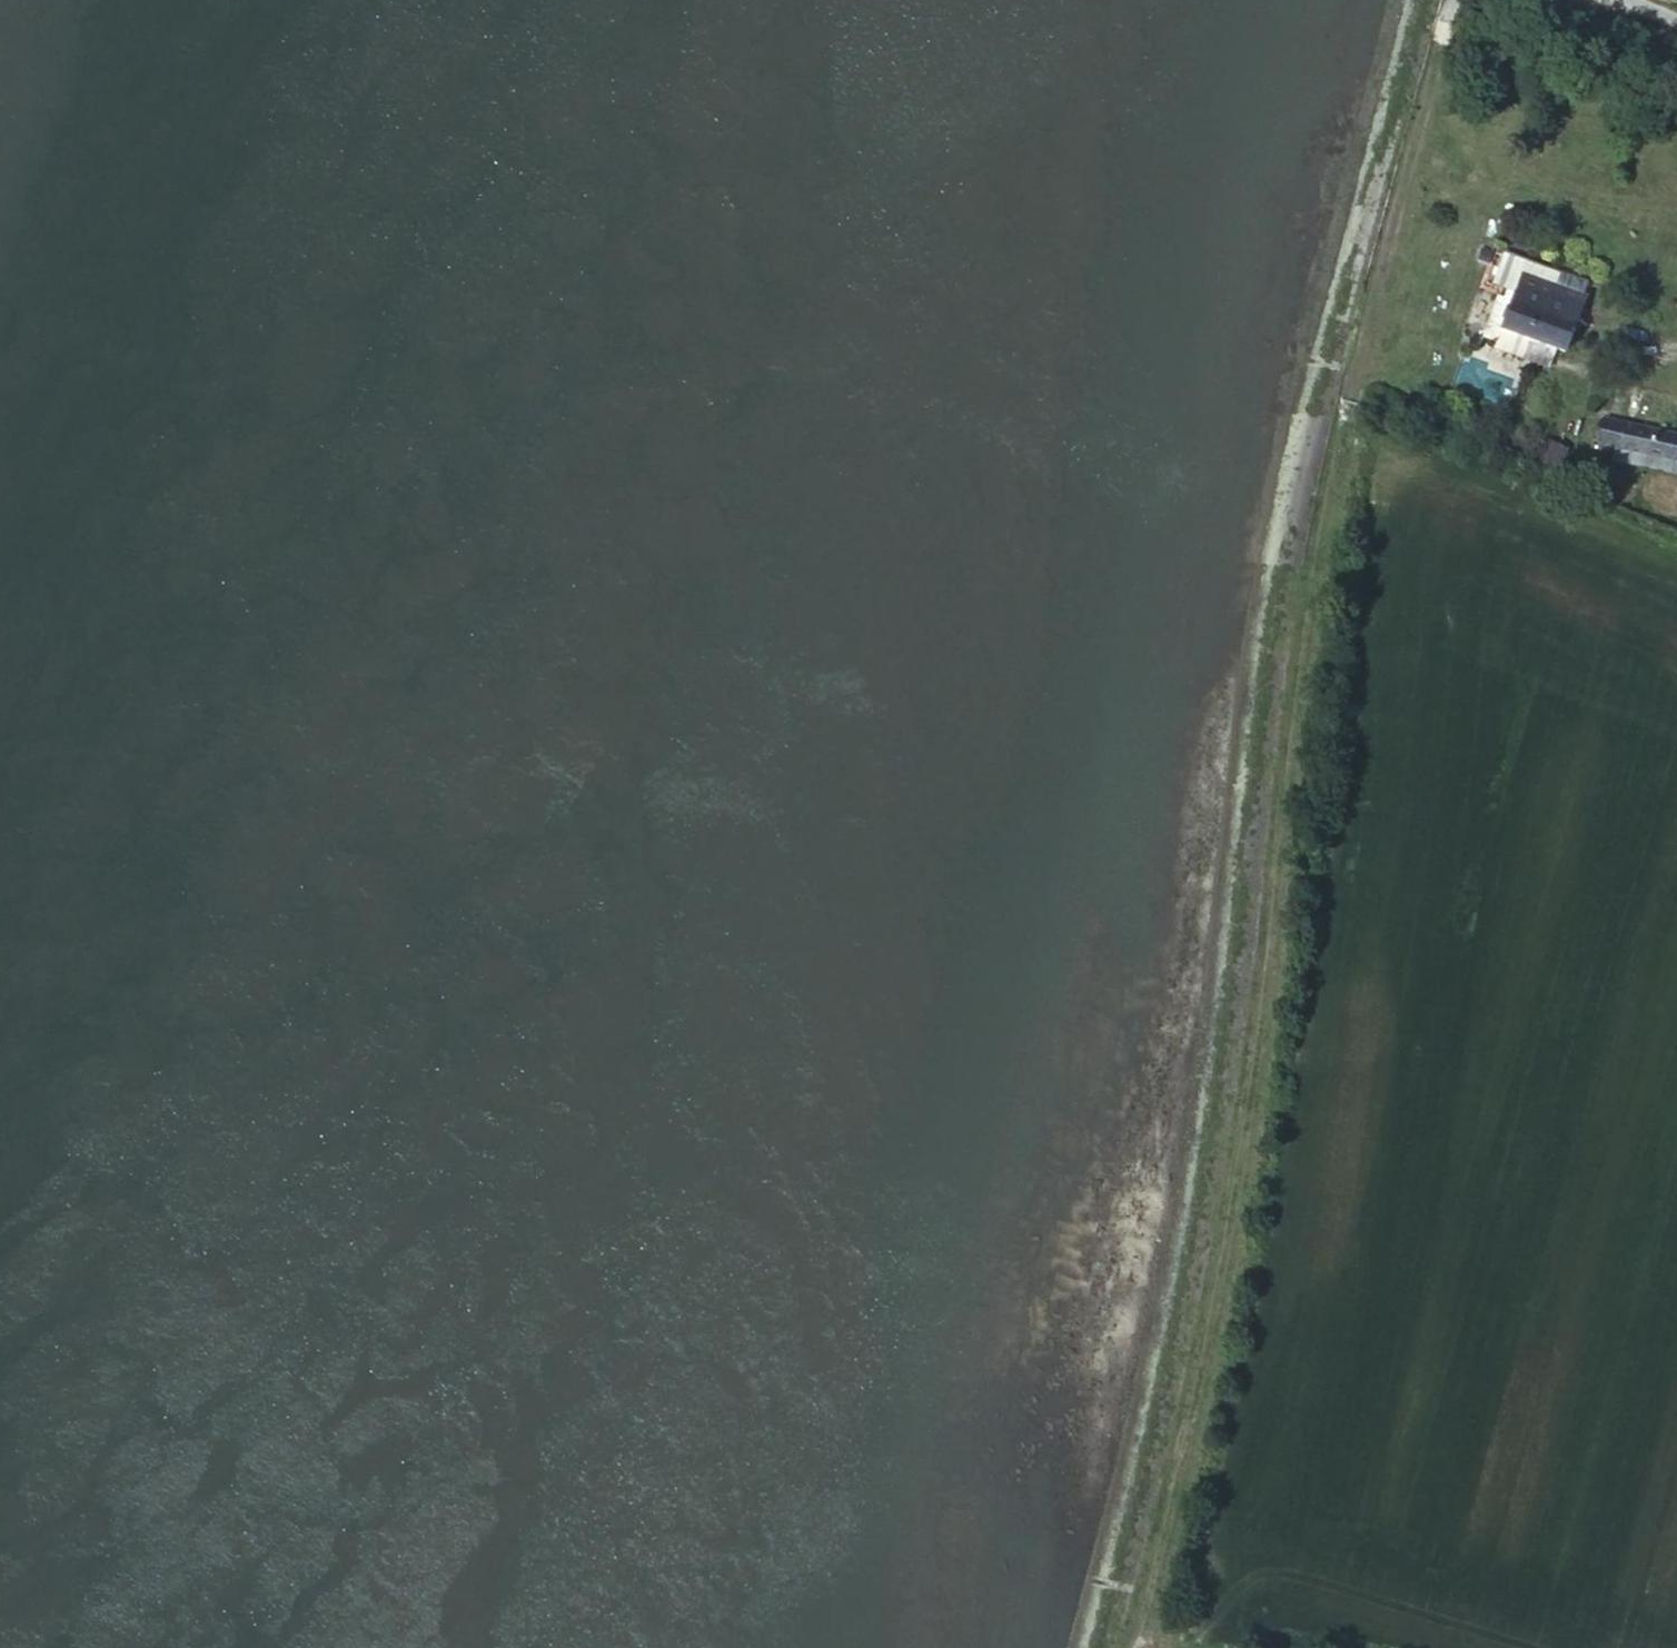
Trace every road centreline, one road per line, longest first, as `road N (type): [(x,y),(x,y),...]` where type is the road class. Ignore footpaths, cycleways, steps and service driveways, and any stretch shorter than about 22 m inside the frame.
road 1 (track): [(1472,0),(1355,408),(1304,687),(1266,1017),(1220,1293),(1131,1647)]

